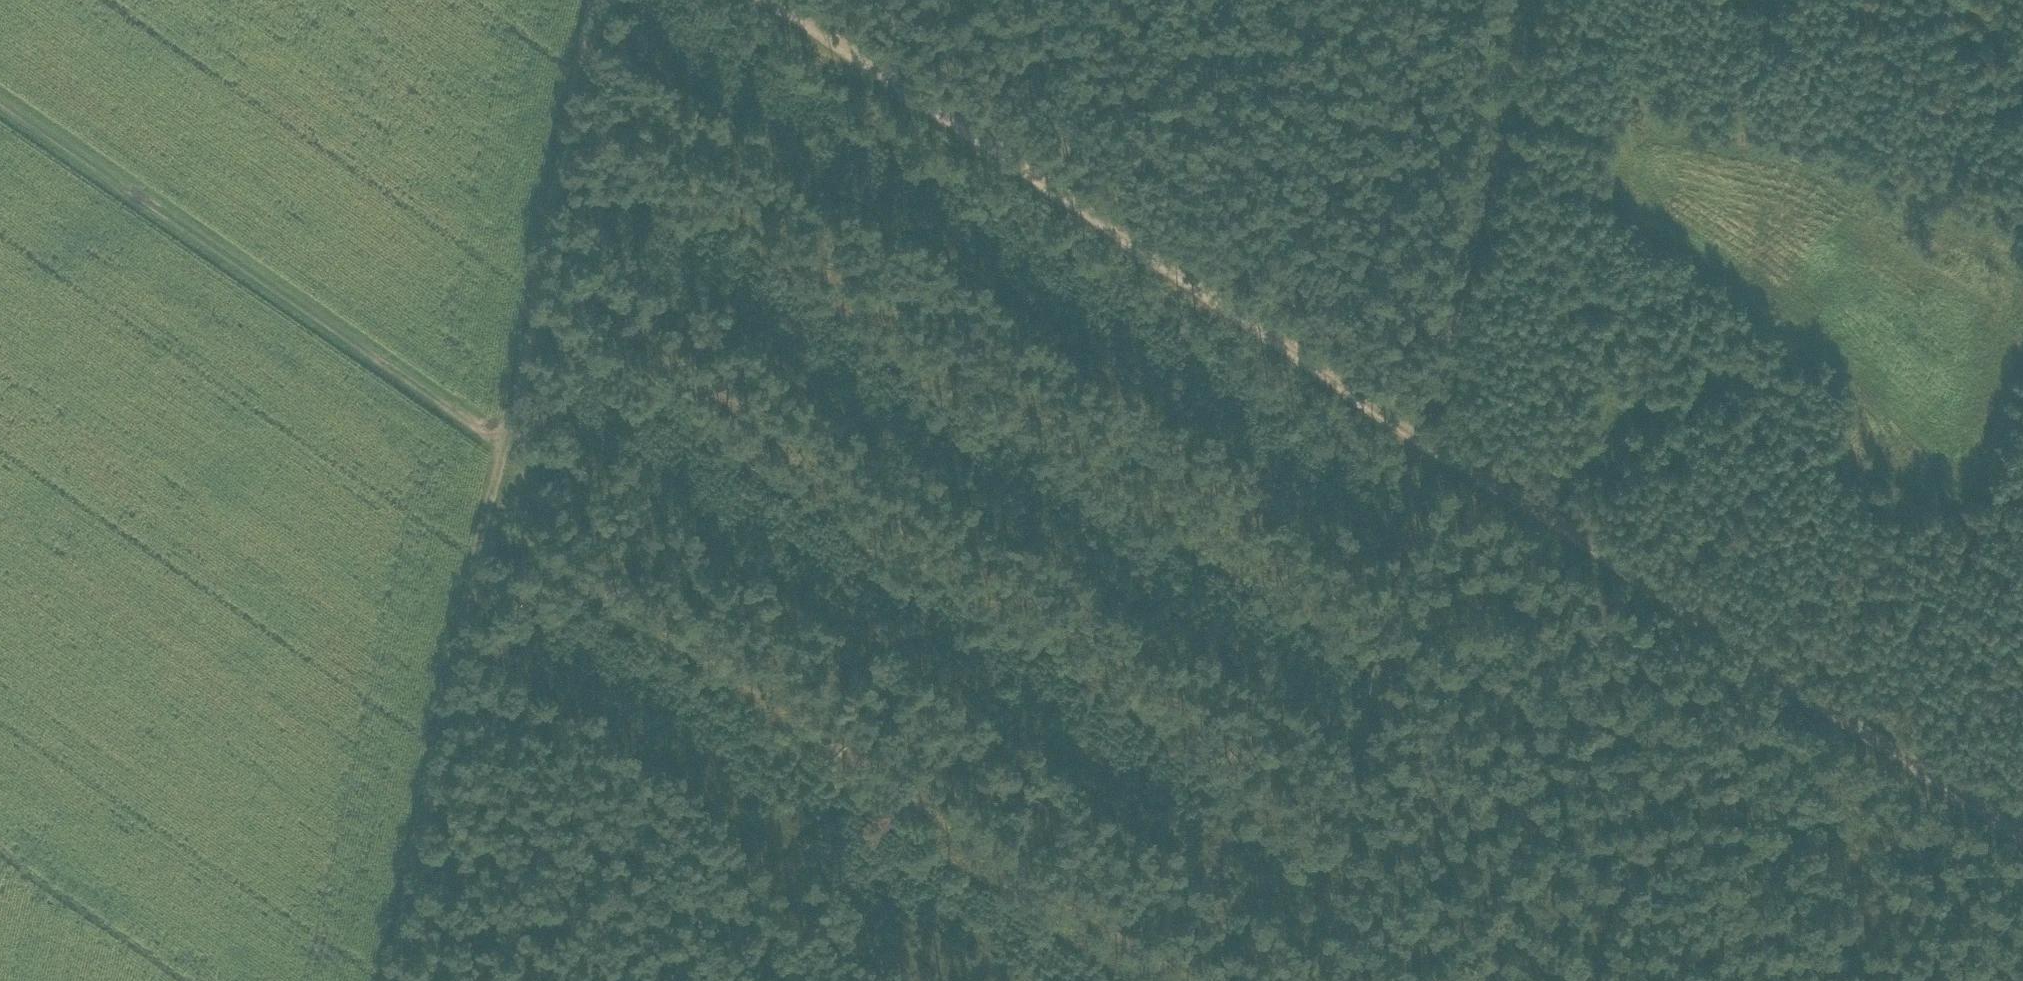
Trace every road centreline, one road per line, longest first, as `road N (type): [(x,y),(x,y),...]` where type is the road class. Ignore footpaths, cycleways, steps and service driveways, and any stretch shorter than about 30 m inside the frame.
road 1 (track): [(772,0),(1439,448),(1530,0)]
road 2 (track): [(0,95),(497,429),(594,0)]
road 3 (track): [(2022,841),(1439,448)]
road 4 (track): [(1313,980),(1439,448)]

